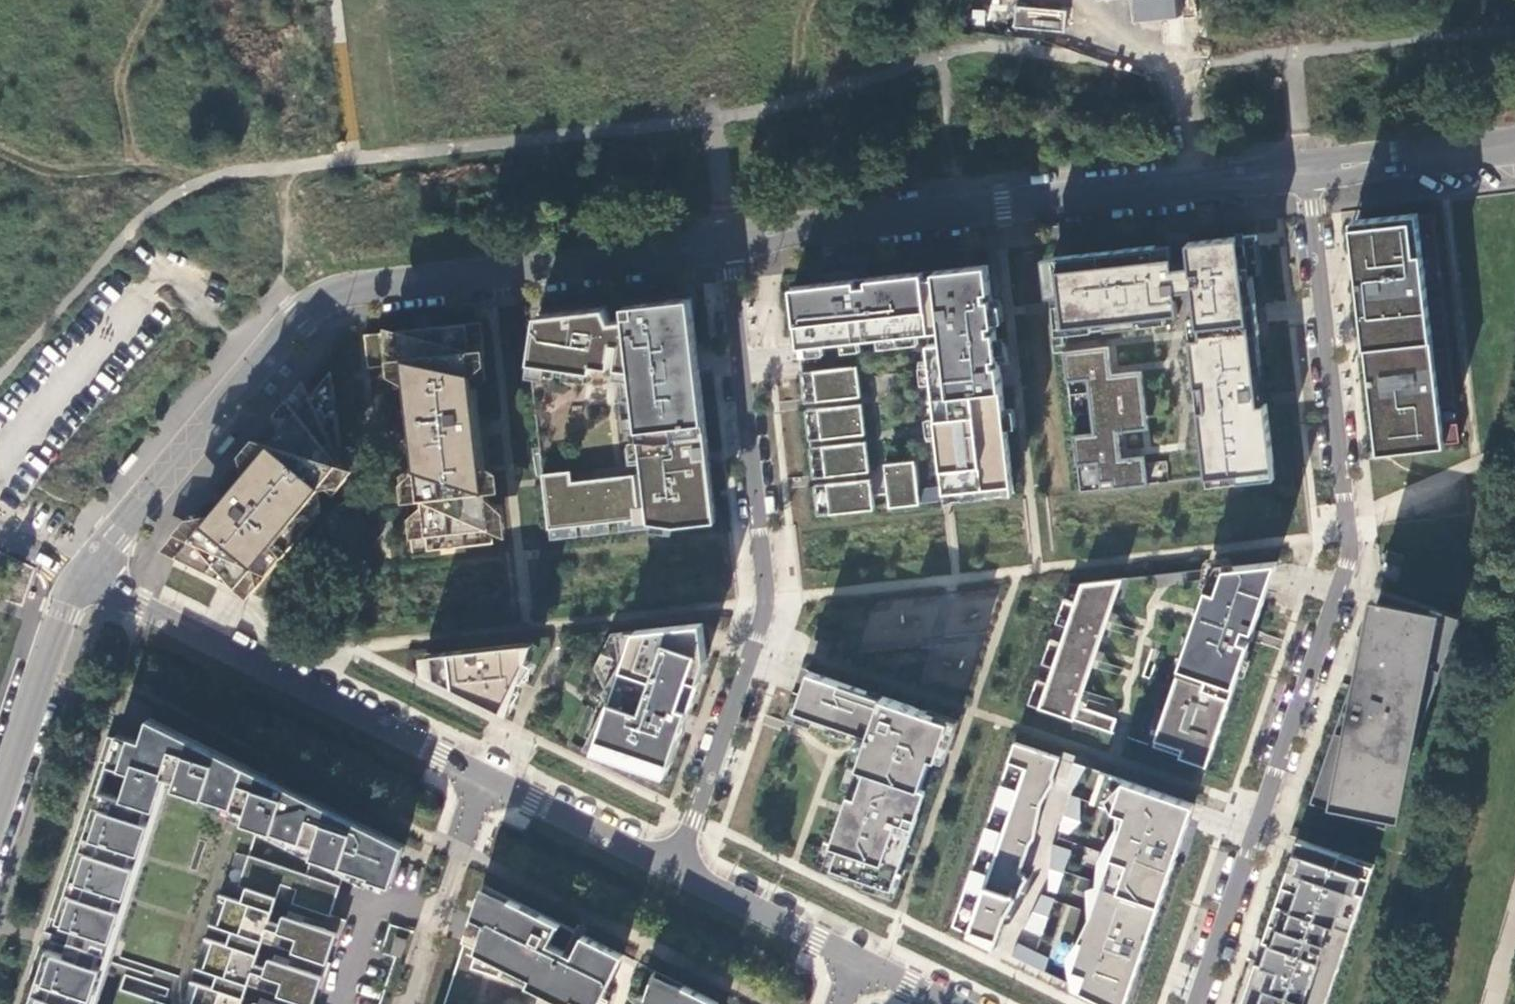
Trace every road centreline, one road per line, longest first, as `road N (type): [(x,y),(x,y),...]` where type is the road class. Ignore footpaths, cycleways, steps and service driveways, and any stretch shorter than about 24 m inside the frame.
road 1 (residential): [(1309,173),(1349,526),(1344,567),(1196,1003)]
road 2 (residential): [(678,870),(769,609),(732,248)]
road 3 (residential): [(732,248),(1309,173)]
road 4 (residential): [(80,577),(485,778)]
road 5 (residential): [(325,298),(732,248)]
road 6 (residential): [(325,298),(296,320),(80,577)]
road 7 (residential): [(0,796),(80,577)]
road 8 (residential): [(485,778),(678,870)]
road 9 (residential): [(1309,173),(1433,162),(1514,136)]
road 10 (residential): [(678,870),(859,957)]
road 11 (residential): [(437,912),(371,904),(340,1003)]
road 12 (residential): [(437,912),(485,778)]

